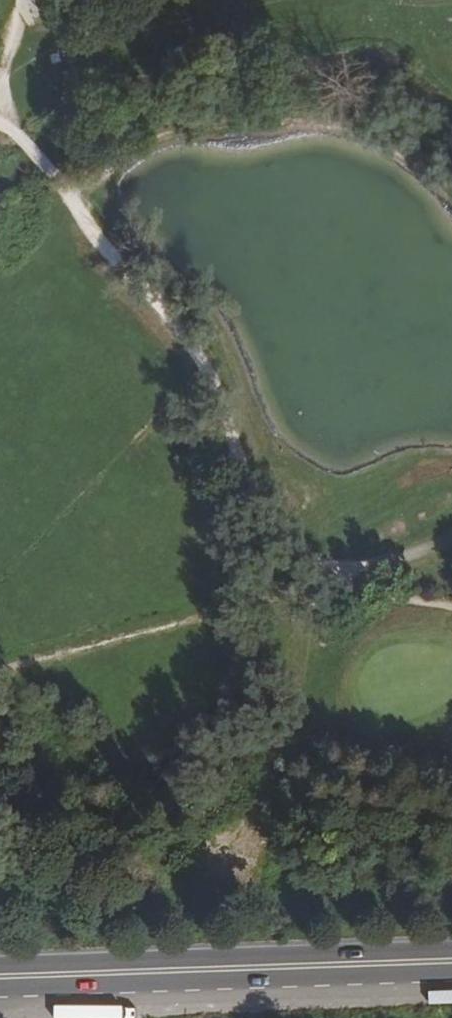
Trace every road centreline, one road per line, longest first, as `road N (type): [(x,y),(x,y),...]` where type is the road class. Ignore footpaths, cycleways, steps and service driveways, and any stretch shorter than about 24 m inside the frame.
road 1 (primary): [(451,963),(0,978)]
road 2 (track): [(73,198),(123,153),(165,132),(336,120),(416,154),(451,183)]

